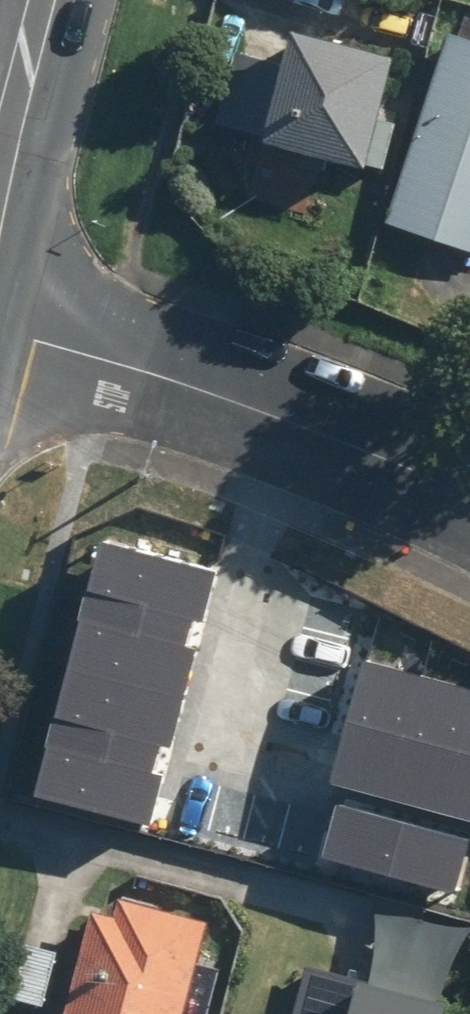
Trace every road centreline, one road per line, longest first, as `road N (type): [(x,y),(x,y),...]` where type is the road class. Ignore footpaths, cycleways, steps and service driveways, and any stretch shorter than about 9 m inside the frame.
road 1 (residential): [(469,495),(299,423),(0,330)]
road 2 (primary): [(0,148),(39,0)]

